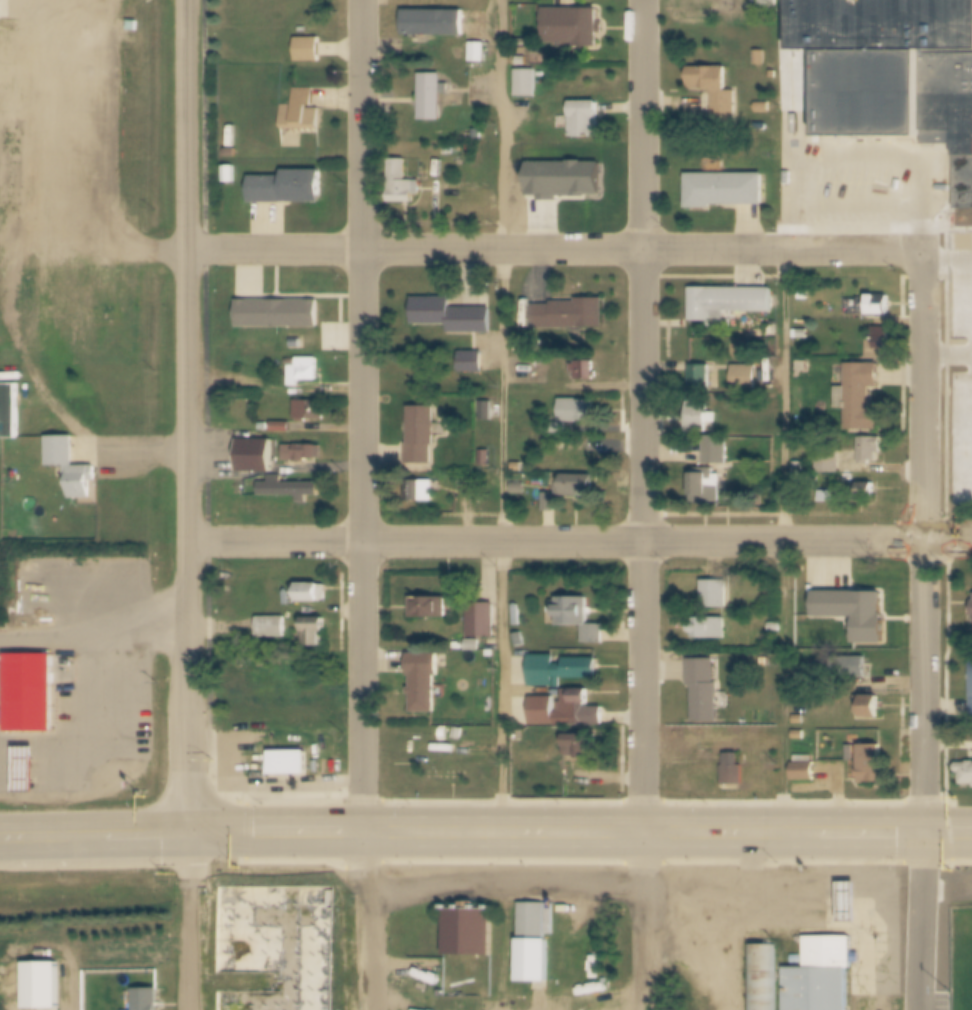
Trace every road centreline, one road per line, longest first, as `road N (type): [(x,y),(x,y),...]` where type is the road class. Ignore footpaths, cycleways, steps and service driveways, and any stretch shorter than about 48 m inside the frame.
road 1 (tertiary): [(194,840),(186,0)]
road 2 (residential): [(642,0),(639,837)]
road 3 (residential): [(362,837),(362,0)]
road 4 (residential): [(971,251),(188,253)]
road 5 (residential): [(971,541),(190,541)]
road 6 (trunk): [(194,840),(971,837)]
road 7 (residential): [(930,837),(926,251)]
road 8 (trunk): [(194,840),(0,844)]
road 9 (track): [(114,448),(64,413),(40,379),(37,359)]

